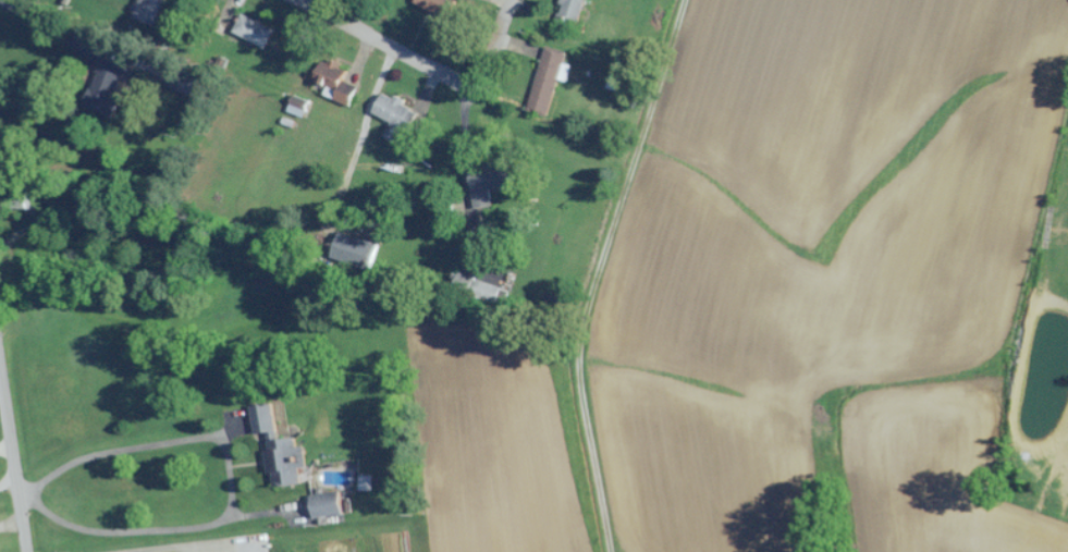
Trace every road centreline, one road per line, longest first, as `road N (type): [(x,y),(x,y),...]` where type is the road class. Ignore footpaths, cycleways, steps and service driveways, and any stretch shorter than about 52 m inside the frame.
road 1 (residential): [(514,0),(481,78),(461,84),(294,0)]
road 2 (residential): [(29,551),(0,359)]

